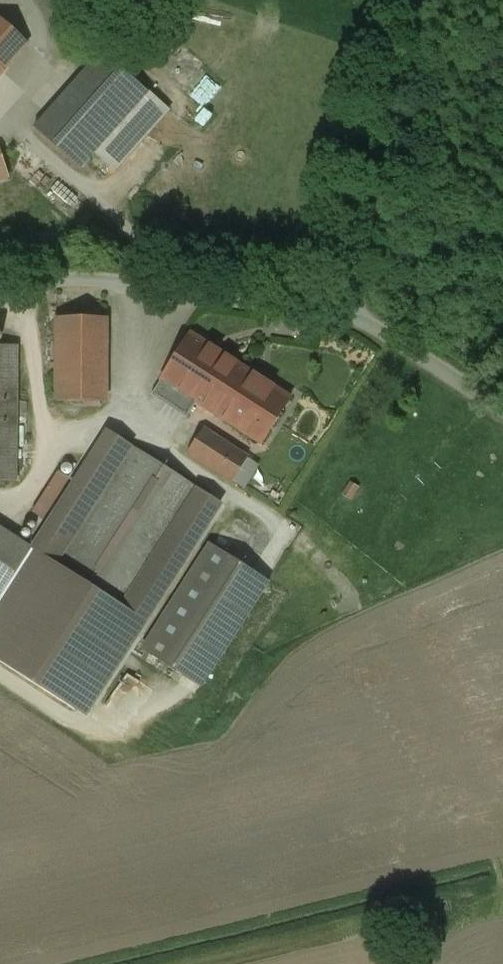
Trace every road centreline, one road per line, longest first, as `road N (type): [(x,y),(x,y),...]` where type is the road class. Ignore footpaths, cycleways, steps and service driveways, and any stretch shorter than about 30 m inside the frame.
road 1 (unclassified): [(0,296),(99,283),(345,314)]
road 2 (unclassified): [(426,0),(345,314)]
road 3 (unclassified): [(345,314),(502,409)]

